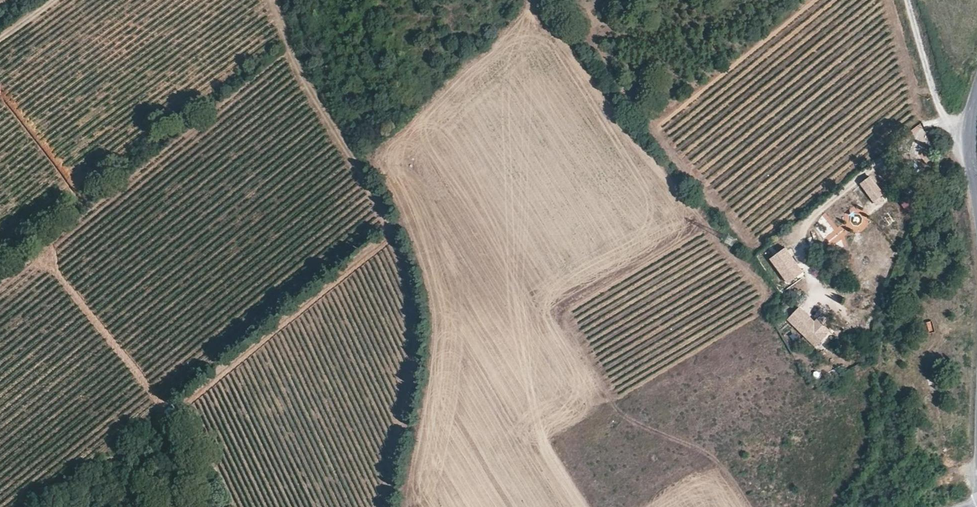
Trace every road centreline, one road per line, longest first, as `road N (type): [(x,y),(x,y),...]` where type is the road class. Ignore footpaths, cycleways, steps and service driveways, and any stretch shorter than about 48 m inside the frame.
road 1 (track): [(295,33),(0,279)]
road 2 (track): [(60,506),(175,414),(35,251)]
road 3 (unclassified): [(970,146),(942,120),(907,0)]

